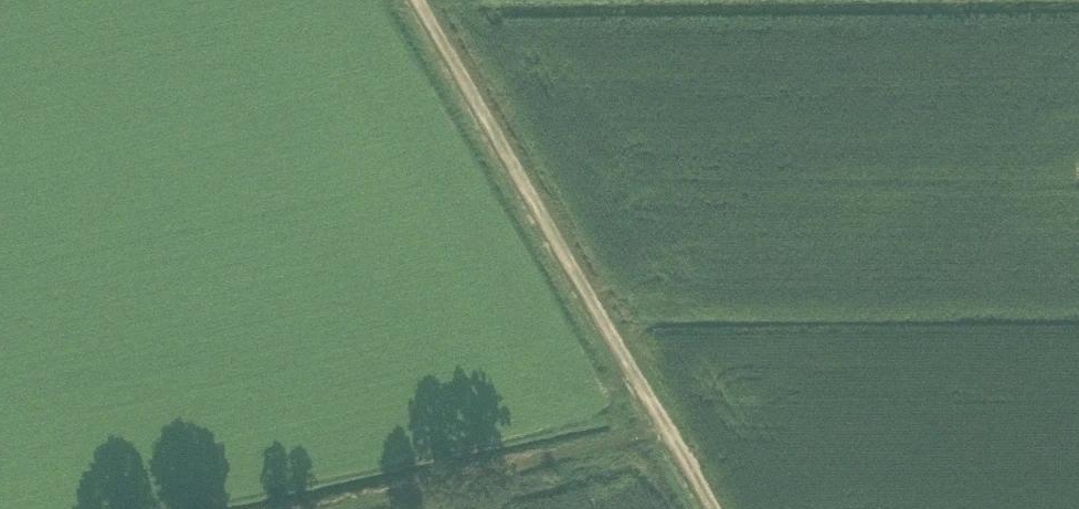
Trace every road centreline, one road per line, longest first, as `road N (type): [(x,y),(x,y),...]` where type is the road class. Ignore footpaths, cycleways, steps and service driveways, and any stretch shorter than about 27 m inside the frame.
road 1 (track): [(419,0),(712,508)]

